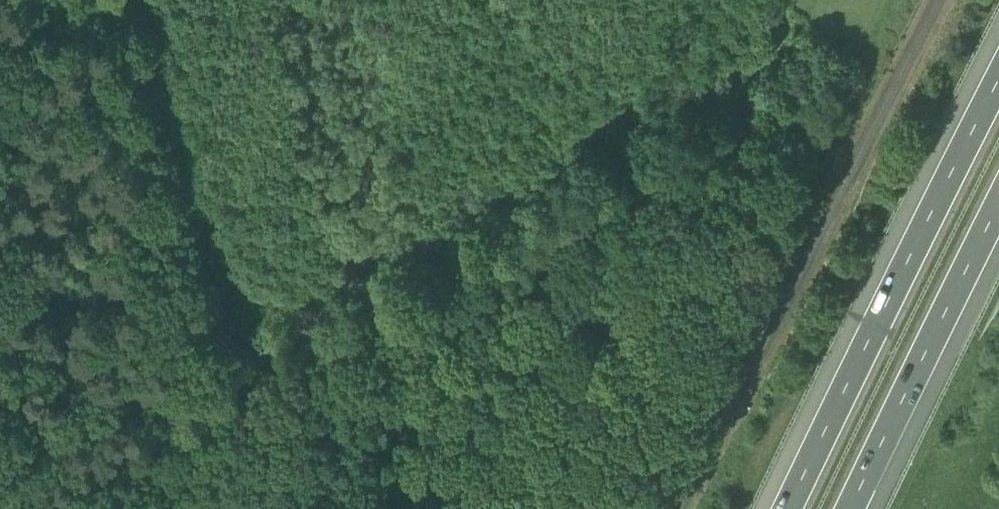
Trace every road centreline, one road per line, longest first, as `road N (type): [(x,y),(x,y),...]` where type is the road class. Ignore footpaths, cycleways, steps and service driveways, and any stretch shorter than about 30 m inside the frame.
road 1 (track): [(57,508),(838,92)]
road 2 (motorway): [(998,87),(788,508)]
road 3 (motorway): [(850,508),(998,210)]

